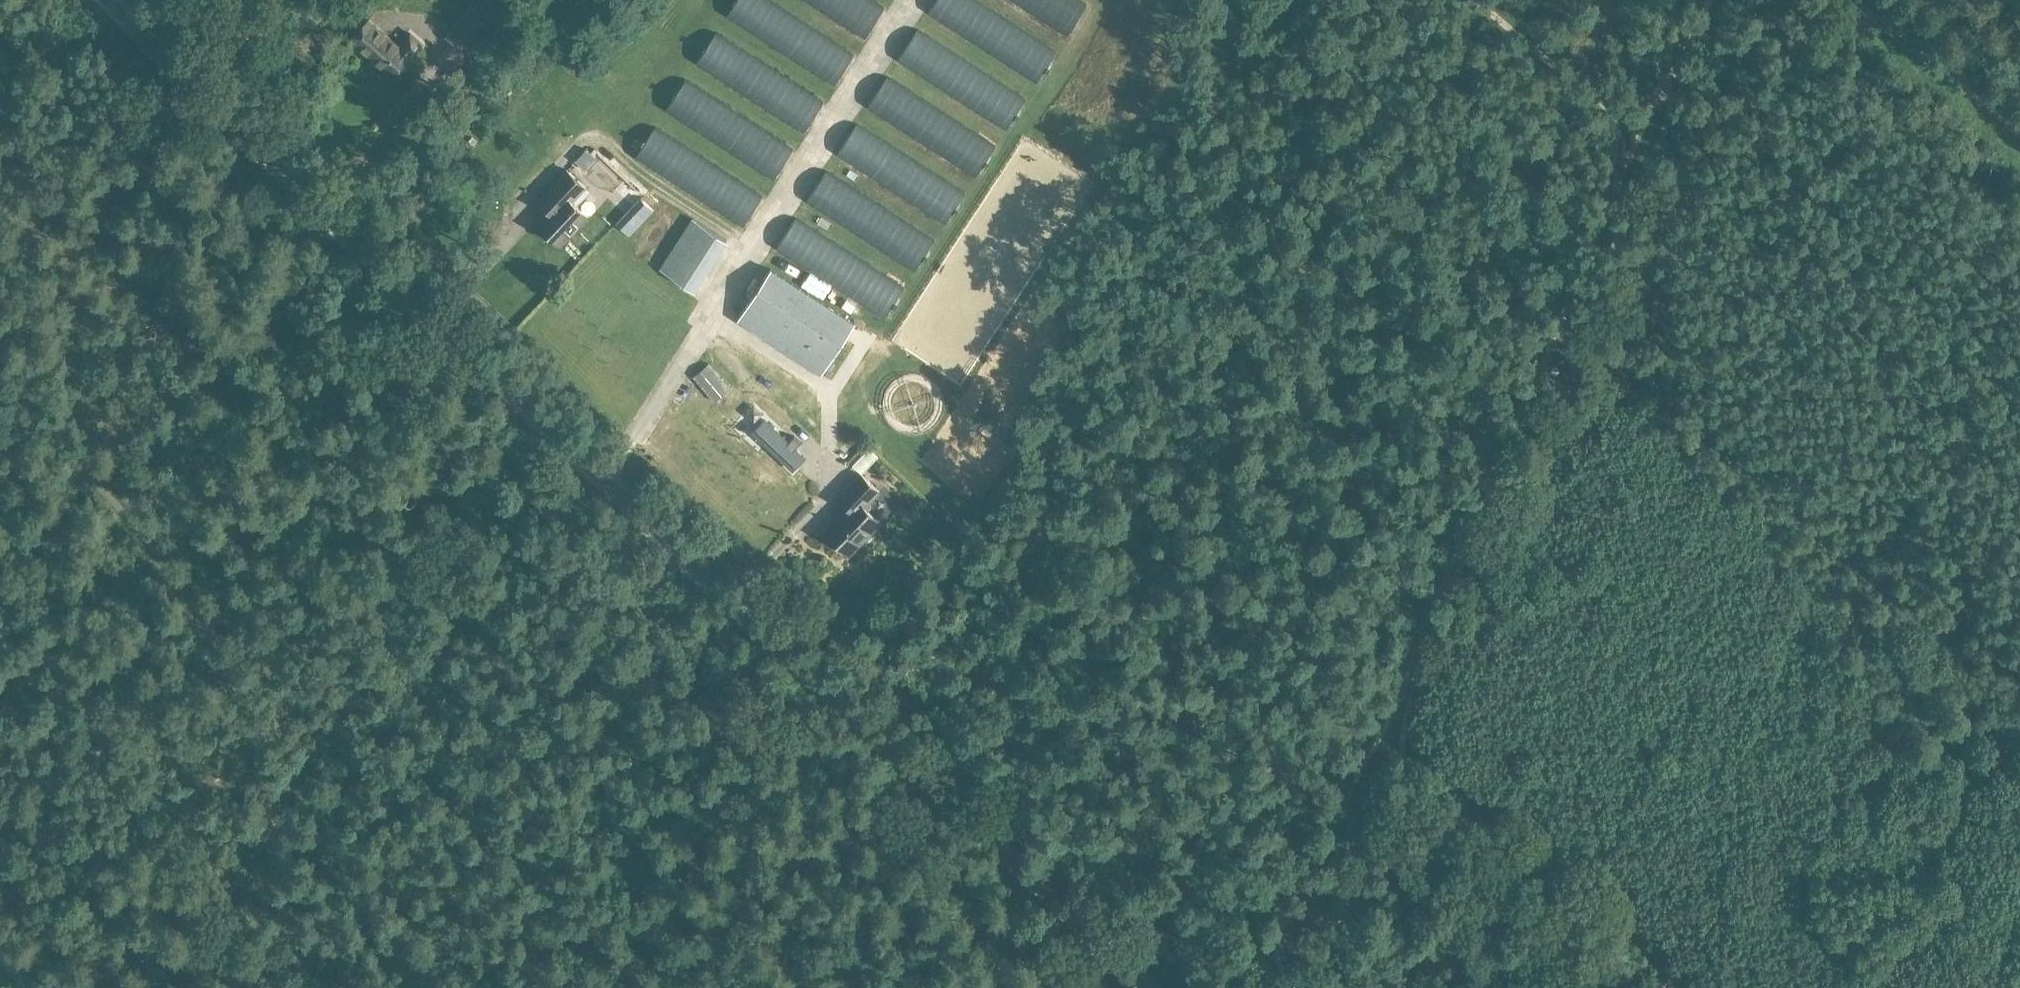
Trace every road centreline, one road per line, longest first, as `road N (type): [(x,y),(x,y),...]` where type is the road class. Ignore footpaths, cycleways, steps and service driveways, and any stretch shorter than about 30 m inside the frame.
road 1 (unclassified): [(1149,987),(533,412),(110,0)]
road 2 (track): [(1715,0),(1622,160),(1259,987)]
road 3 (track): [(1325,831),(1366,852),(1526,987)]
road 4 (track): [(1843,0),(2019,146)]

